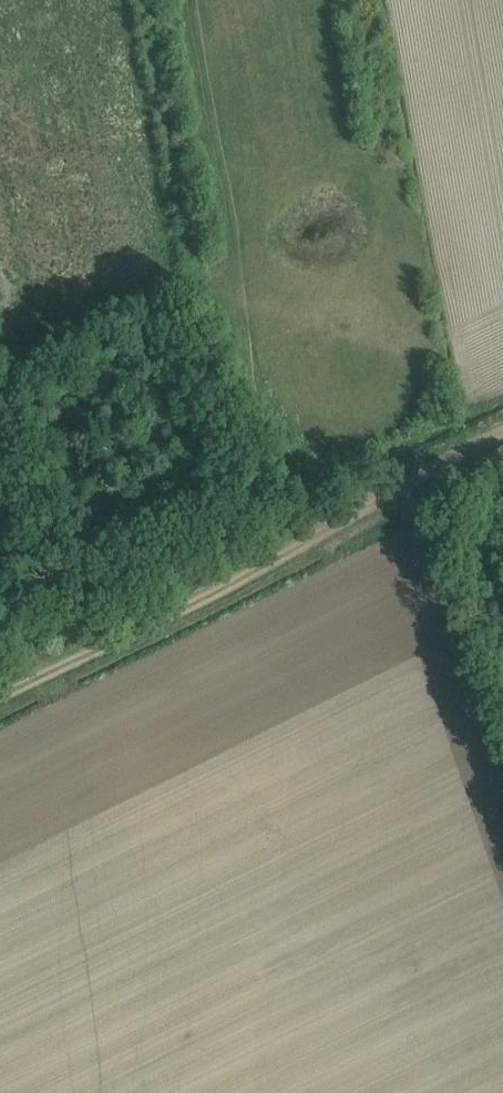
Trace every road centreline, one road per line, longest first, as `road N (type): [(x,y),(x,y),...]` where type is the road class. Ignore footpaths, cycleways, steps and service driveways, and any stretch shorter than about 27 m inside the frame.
road 1 (track): [(476,458),(0,700)]
road 2 (track): [(25,688),(0,551)]

